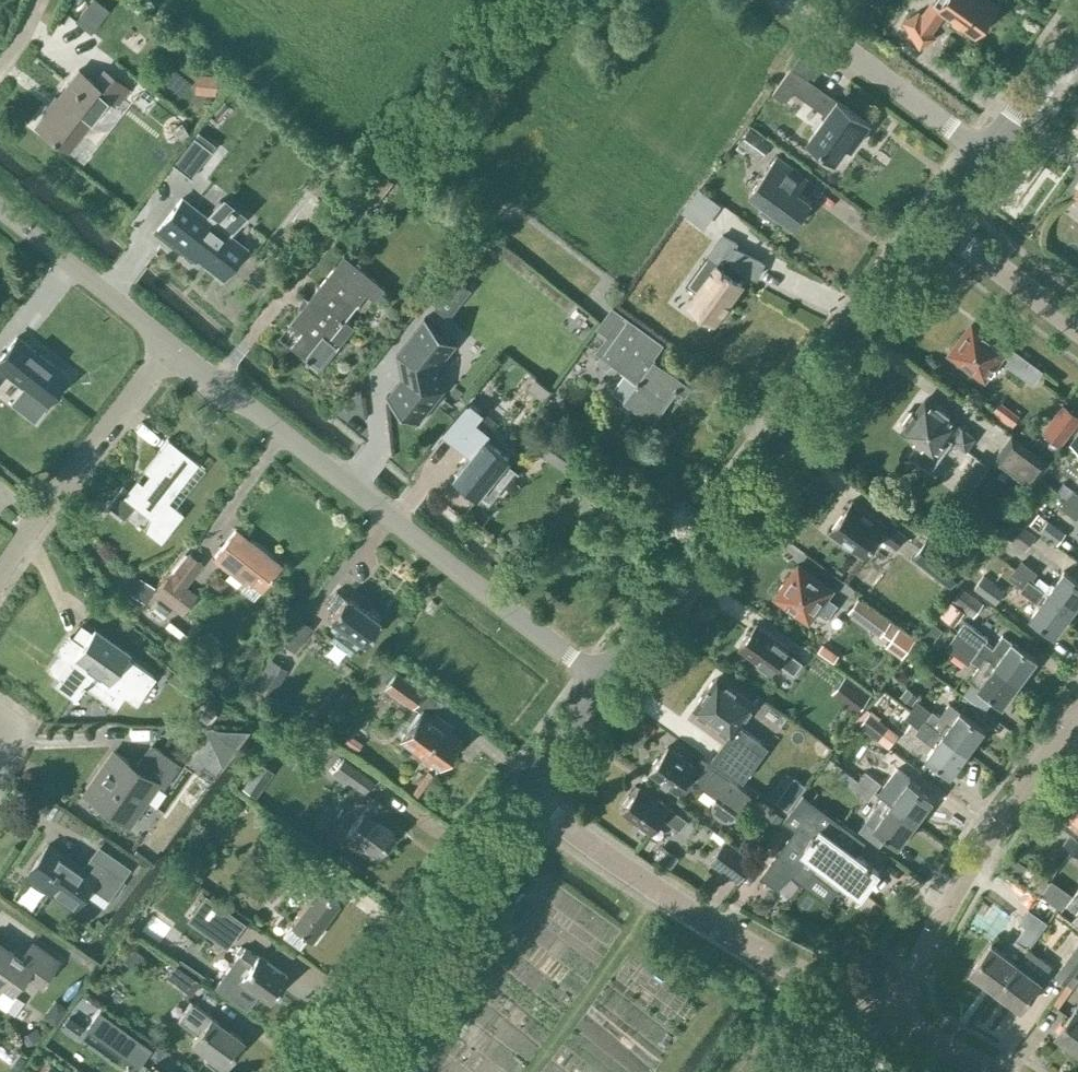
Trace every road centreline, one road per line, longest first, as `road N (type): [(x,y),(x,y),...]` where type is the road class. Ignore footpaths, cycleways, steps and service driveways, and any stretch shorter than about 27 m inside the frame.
road 1 (secondary): [(601,680),(937,222)]
road 2 (residential): [(601,680),(166,346)]
road 3 (residential): [(886,1020),(658,891),(518,794)]
road 4 (residential): [(886,1020),(990,836),(1072,723)]
road 5 (secondary): [(315,1071),(518,794)]
road 6 (residential): [(0,577),(166,346)]
road 7 (residential): [(785,0),(989,149)]
road 8 (track): [(528,1071),(658,891)]
road 9 (residential): [(166,346),(0,209)]
road 10 (residential): [(1077,328),(937,222)]
road 11 (secondary): [(989,149),(1077,27)]
road 12 (secondary): [(518,794),(601,680)]

